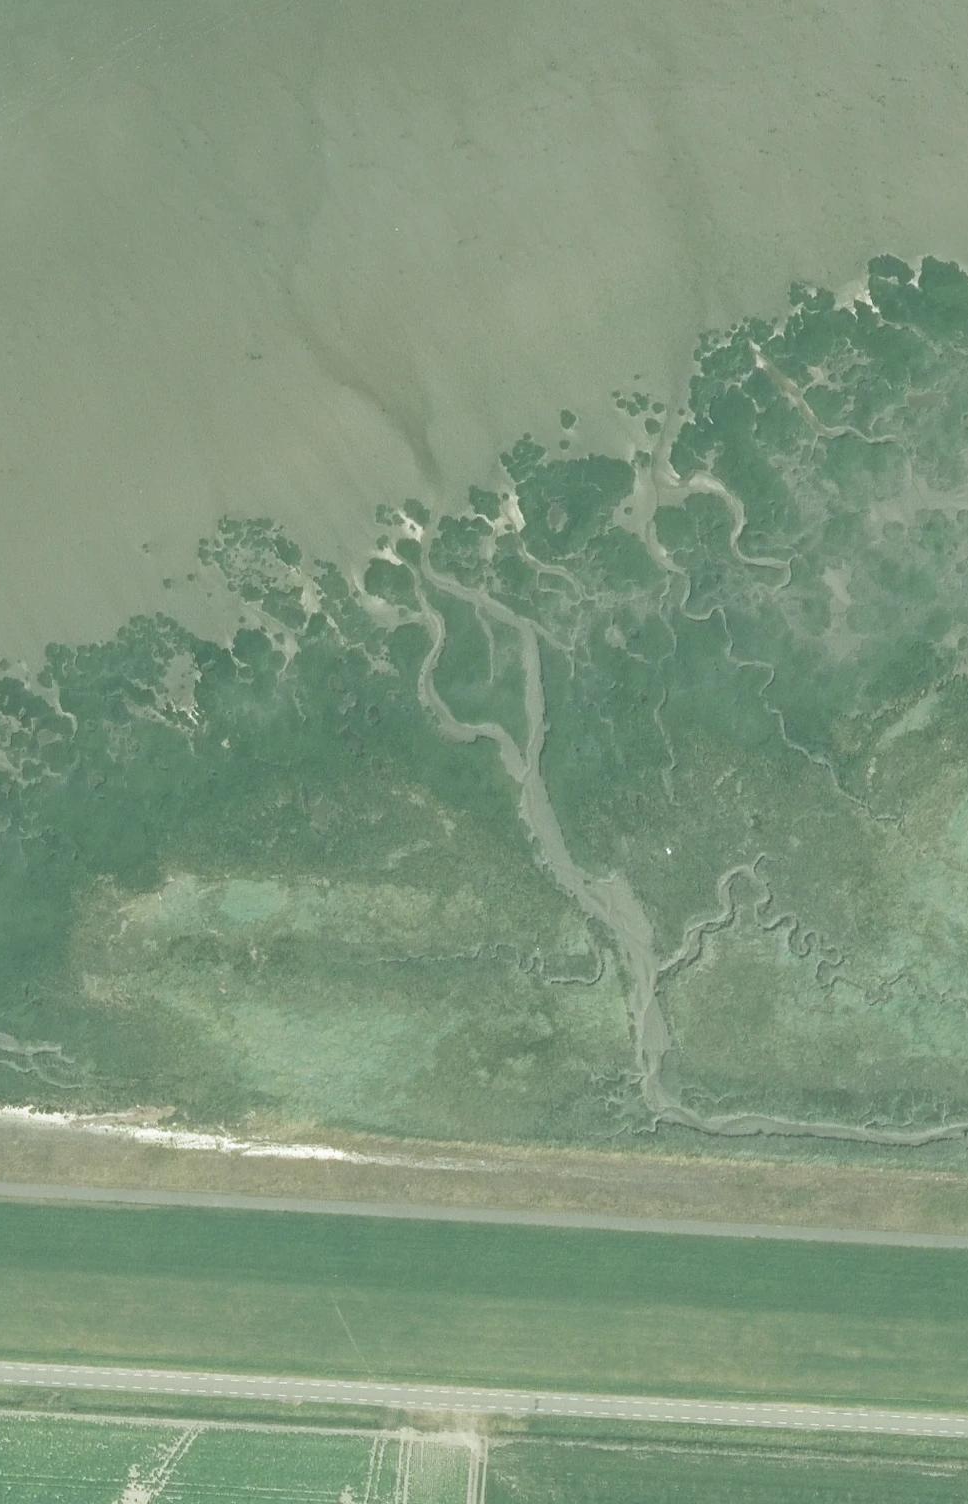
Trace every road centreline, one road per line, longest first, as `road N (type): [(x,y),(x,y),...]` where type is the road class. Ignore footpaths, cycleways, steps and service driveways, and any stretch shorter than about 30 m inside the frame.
road 1 (tertiary): [(0,1374),(967,1428)]

